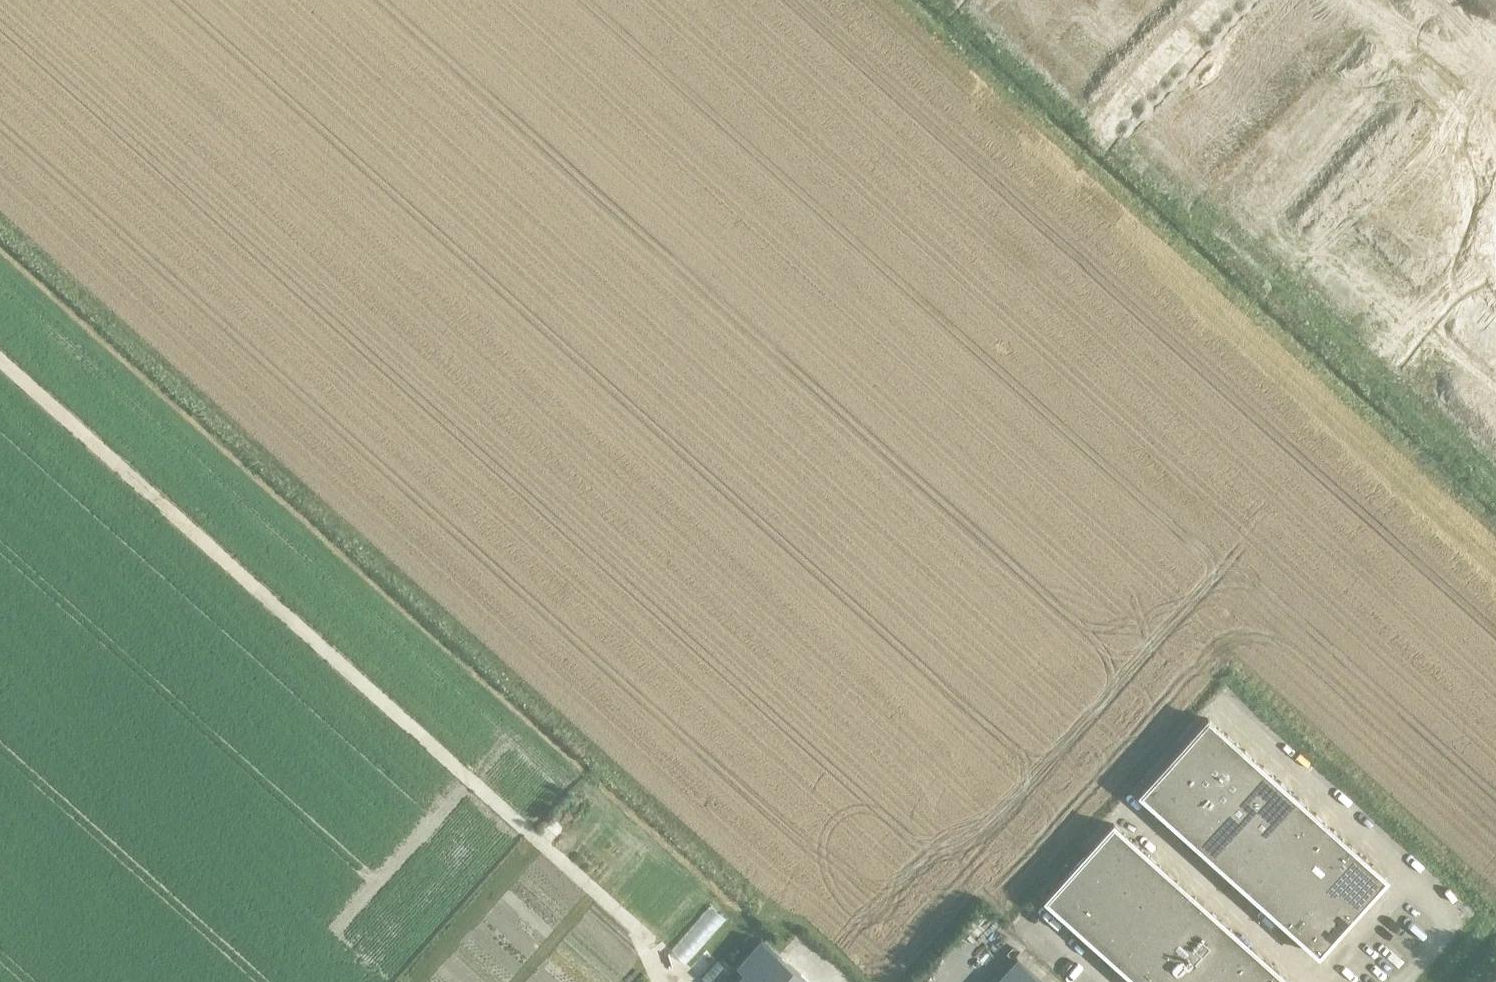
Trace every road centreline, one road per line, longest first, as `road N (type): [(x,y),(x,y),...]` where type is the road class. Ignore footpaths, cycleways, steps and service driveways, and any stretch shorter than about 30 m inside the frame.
road 1 (track): [(665,981),(648,943),(0,363)]

